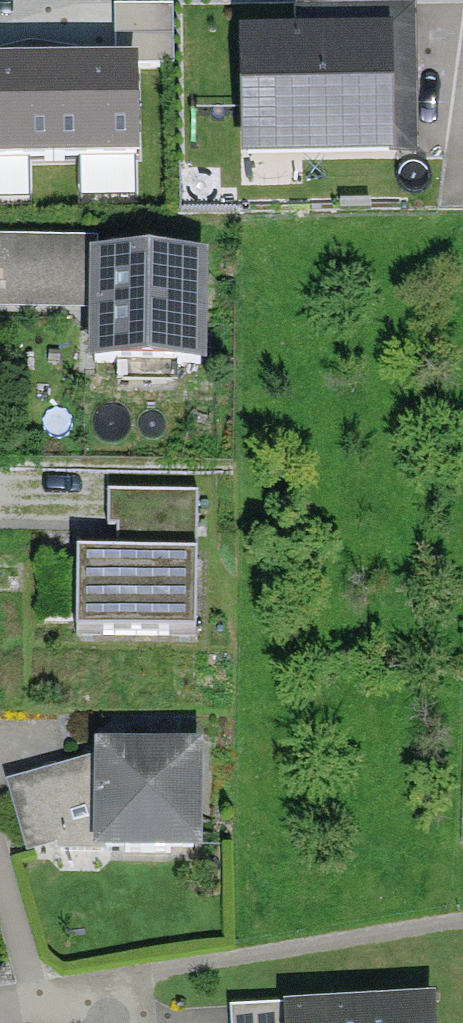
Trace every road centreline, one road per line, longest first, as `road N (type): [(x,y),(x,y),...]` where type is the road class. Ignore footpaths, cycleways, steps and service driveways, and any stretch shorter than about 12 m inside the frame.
road 1 (residential): [(0,869),(39,1002)]

